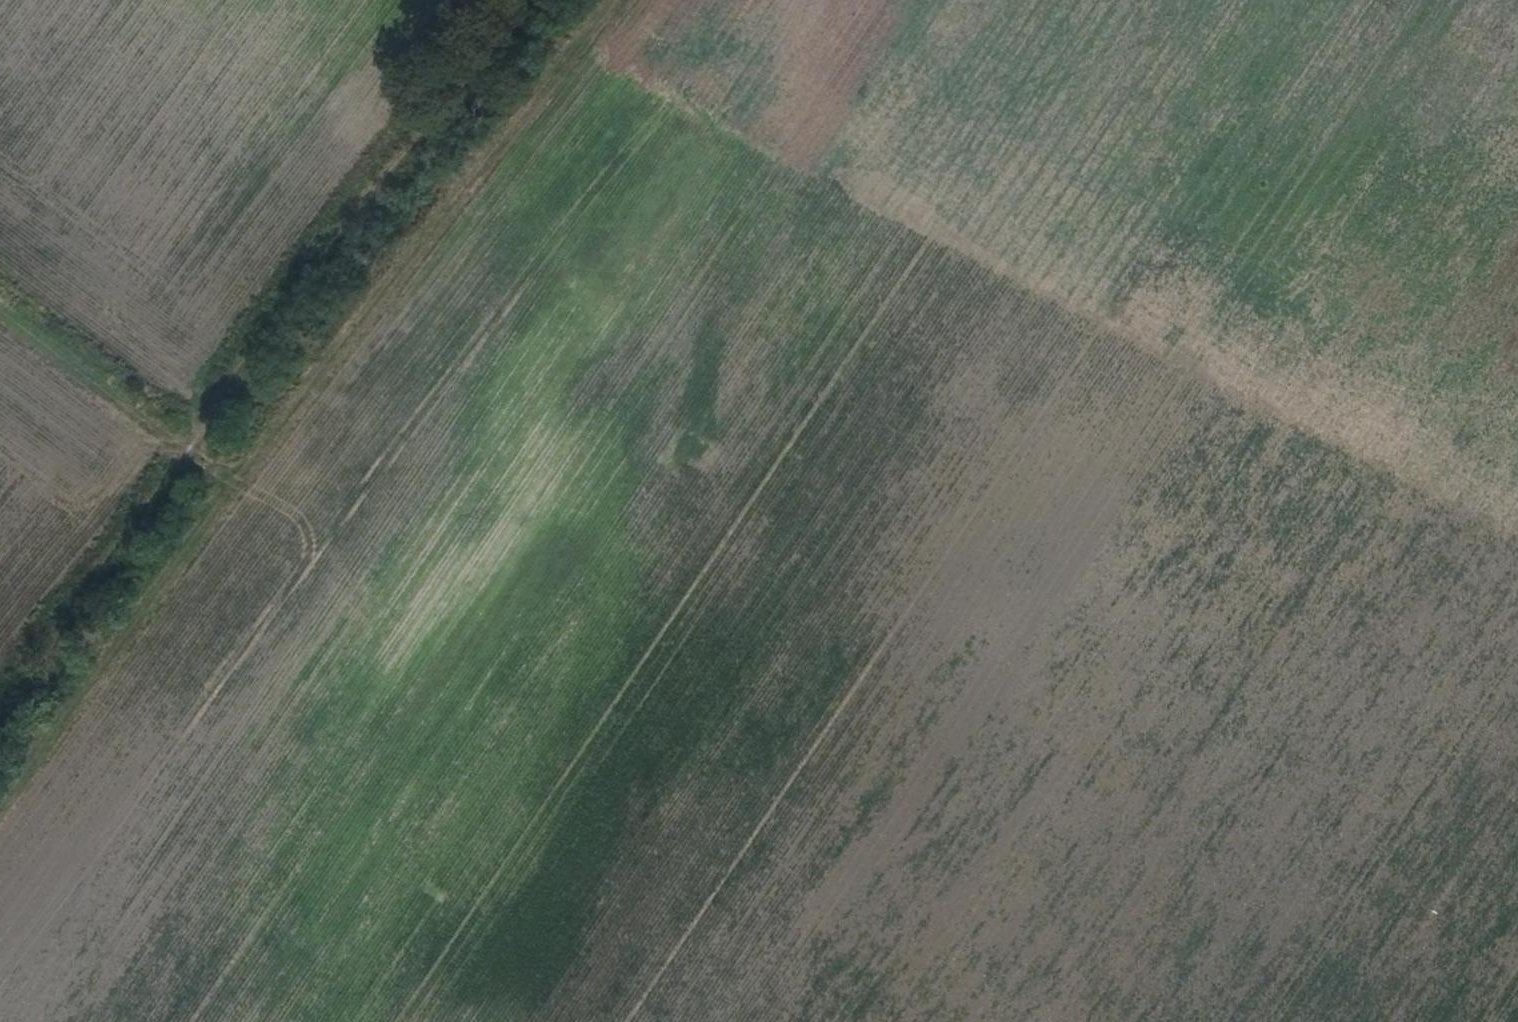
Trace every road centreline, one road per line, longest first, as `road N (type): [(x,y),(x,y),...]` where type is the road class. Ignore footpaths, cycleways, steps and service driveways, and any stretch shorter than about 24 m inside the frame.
road 1 (track): [(504,0),(176,420),(0,667)]

